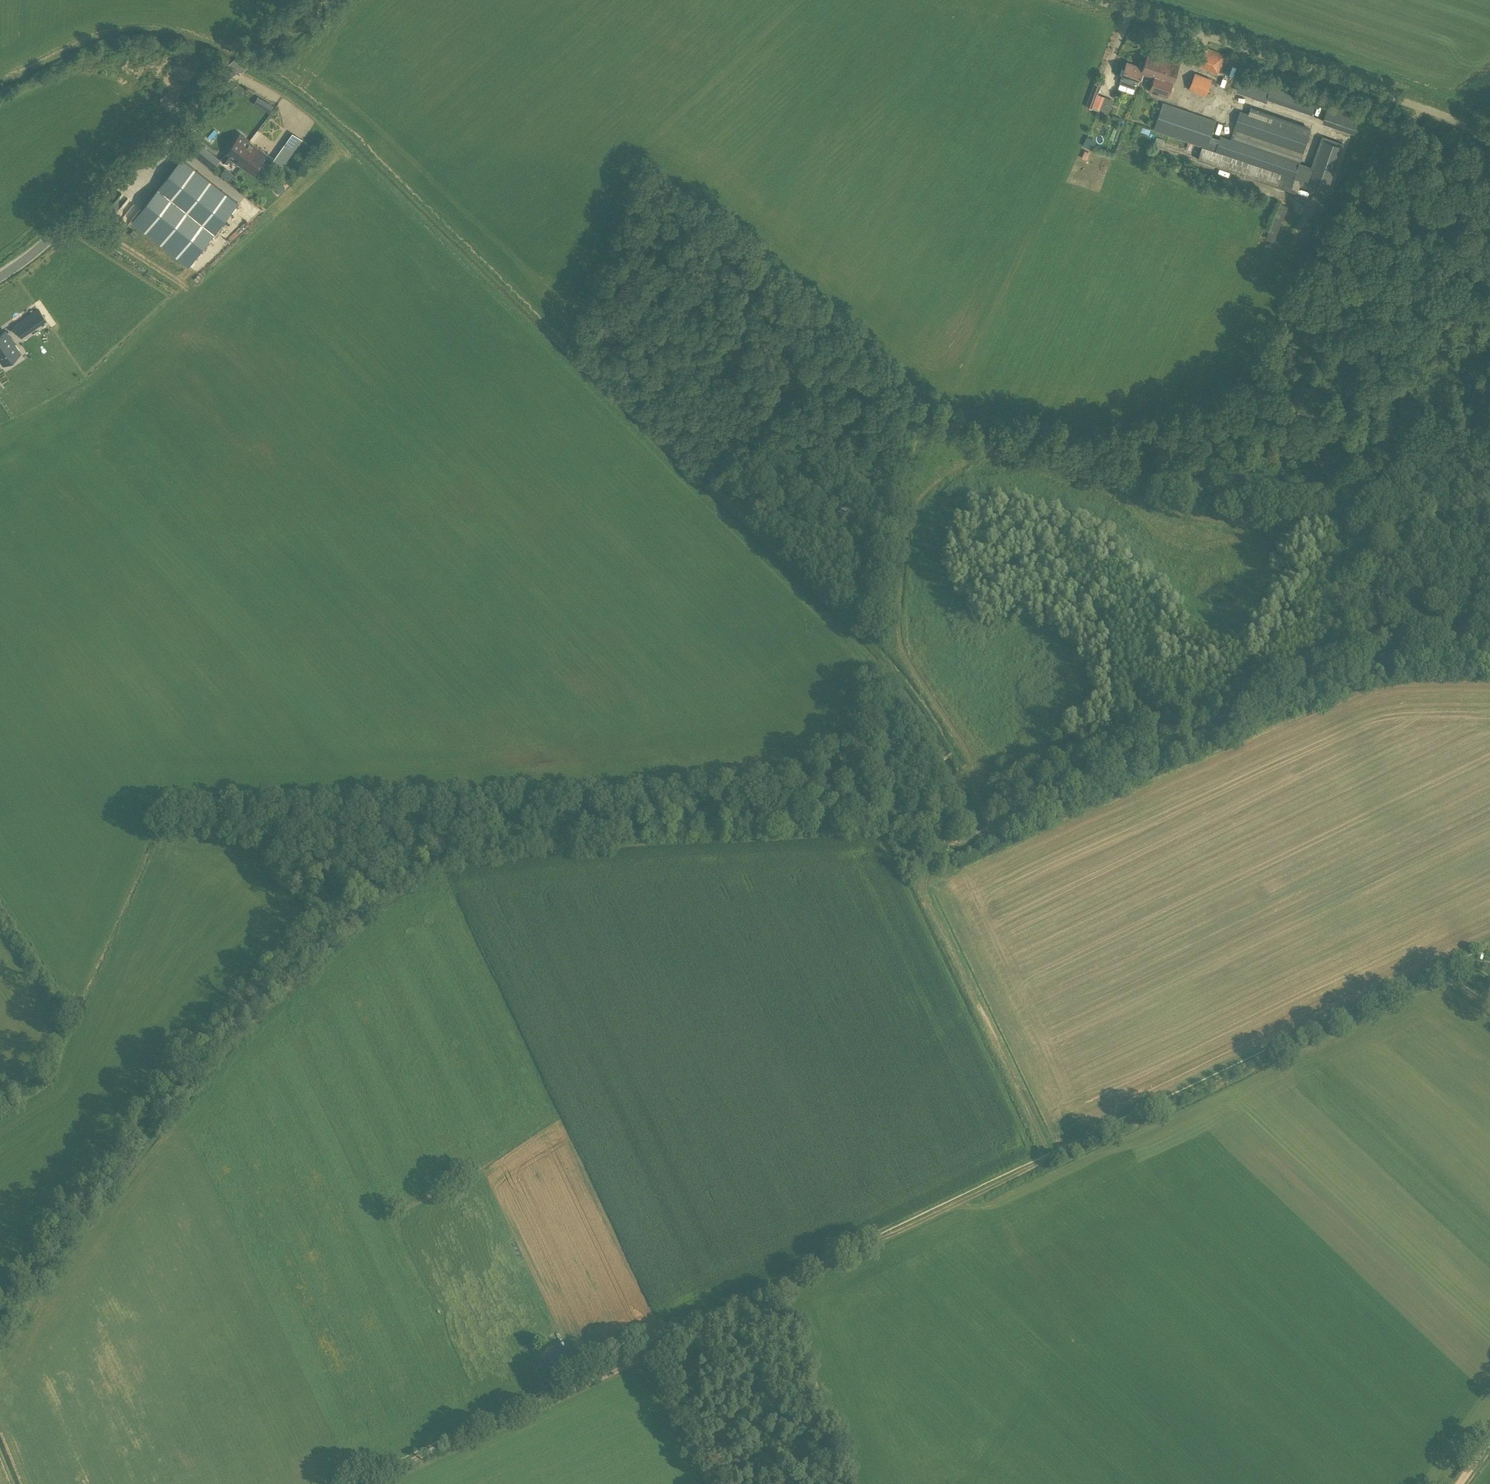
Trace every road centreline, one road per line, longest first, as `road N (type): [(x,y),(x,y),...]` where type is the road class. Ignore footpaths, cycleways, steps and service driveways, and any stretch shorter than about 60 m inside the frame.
road 1 (track): [(1047,1154),(925,895),(942,801),(971,769),(901,646),(913,444),(938,432),(1085,478),(1124,495),(1158,529),(1193,543),(1288,515),(1281,449),(1291,410)]
road 2 (track): [(366,1483),(1425,977),(1445,976),(1489,1008)]
road 3 (unclassified): [(0,277),(310,0)]
road 4 (unclassified): [(1489,130),(1097,0)]
road 5 (track): [(1443,111),(1394,177),(1354,209),(1306,289),(1282,347),(1291,410)]
road 6 (track): [(0,79),(87,37),(138,26),(180,29),(253,53)]

